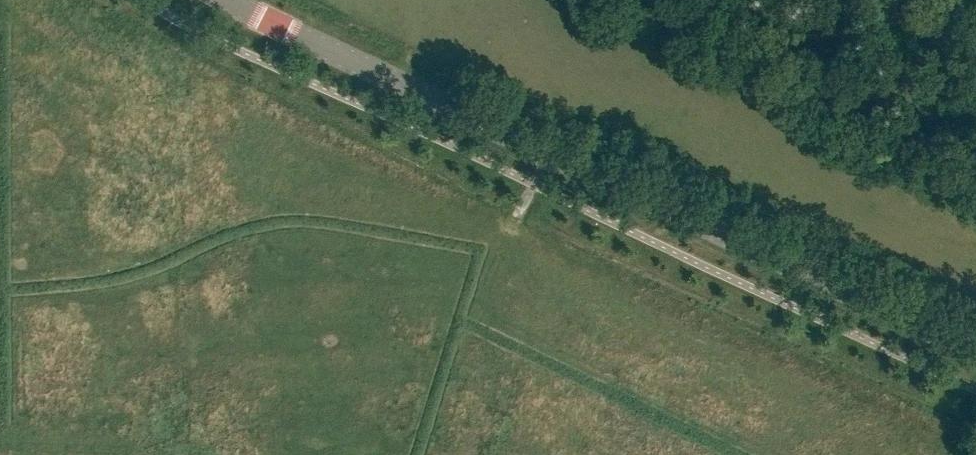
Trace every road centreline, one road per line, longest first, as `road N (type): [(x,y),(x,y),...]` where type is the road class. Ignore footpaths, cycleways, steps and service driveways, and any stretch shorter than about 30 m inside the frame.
road 1 (secondary): [(975,358),(221,0)]

